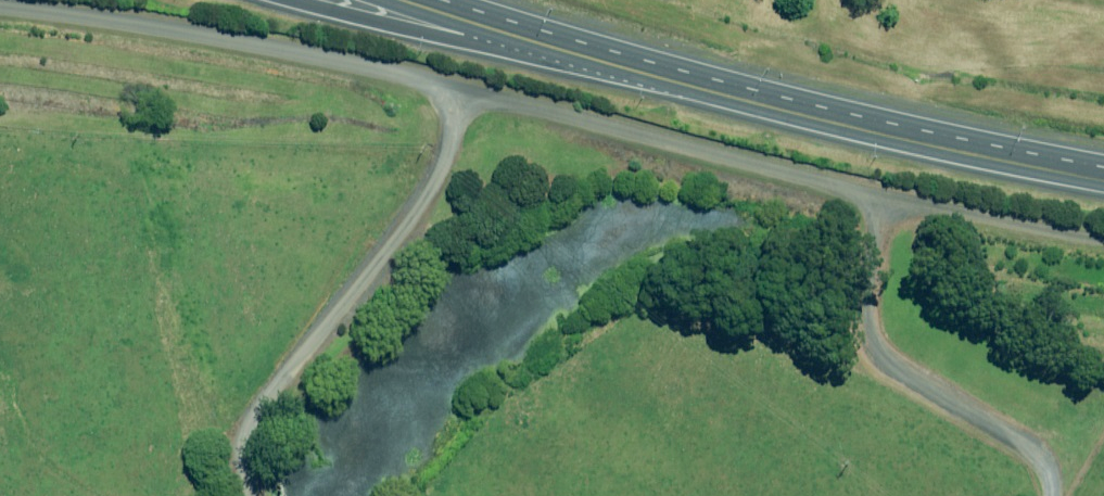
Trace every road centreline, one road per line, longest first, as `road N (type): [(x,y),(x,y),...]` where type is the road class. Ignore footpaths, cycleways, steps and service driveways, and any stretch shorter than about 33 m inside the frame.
road 1 (unclassified): [(1103,226),(843,185),(147,22),(0,0)]
road 2 (trunk): [(644,76),(1103,175)]
road 3 (trunk): [(644,76),(303,0)]
road 4 (trunk): [(402,0),(644,76)]

